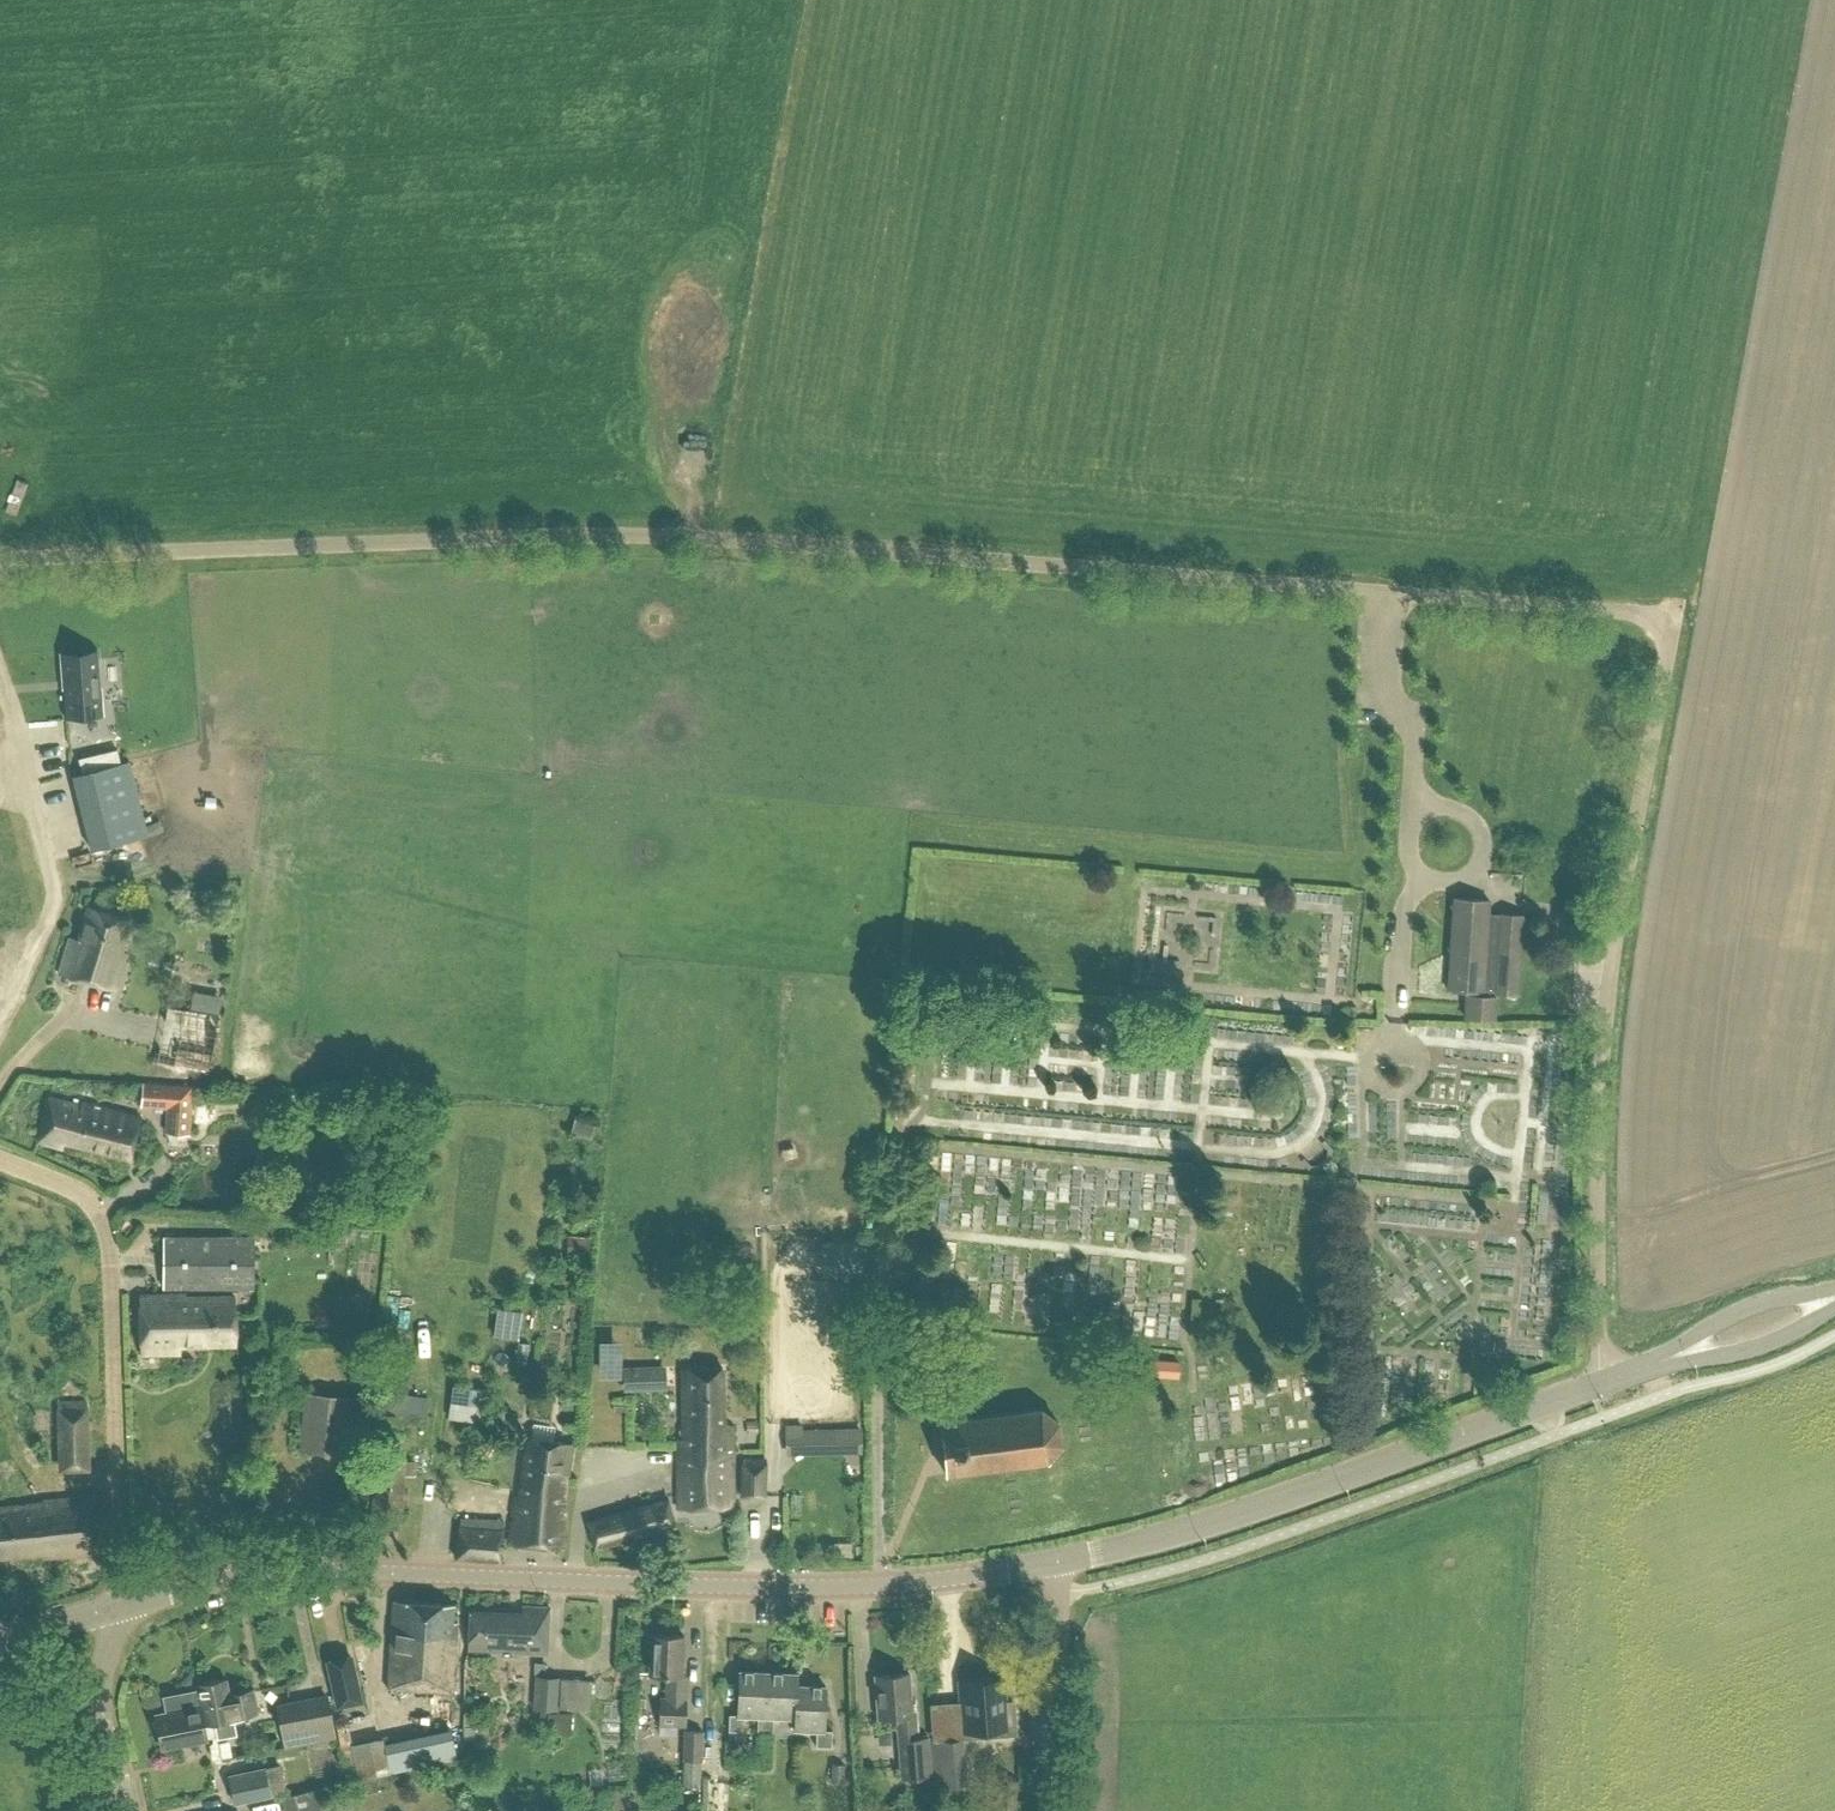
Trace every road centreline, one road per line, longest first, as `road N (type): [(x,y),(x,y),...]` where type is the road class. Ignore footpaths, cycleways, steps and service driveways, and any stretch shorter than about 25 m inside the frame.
road 1 (unclassified): [(1597,1386),(1607,991),(1668,628),(1643,615),(765,540),(562,533),(0,558)]
road 2 (tertiary): [(121,1604),(210,1578),(294,1569),(895,1585),(1048,1561)]
road 3 (tertiary): [(1048,1561),(1179,1529),(1597,1386)]
road 4 (unclassified): [(121,1604),(107,1228),(92,1197),(0,1157)]
road 5 (unclassified): [(1045,1810),(1060,1593),(1048,1561)]
road 6 (tertiary): [(1834,1285),(1729,1314),(1650,1366)]
road 7 (tertiary): [(1650,1366),(1756,1348),(1834,1311)]
road 8 (tertiary): [(0,1642),(121,1604)]

